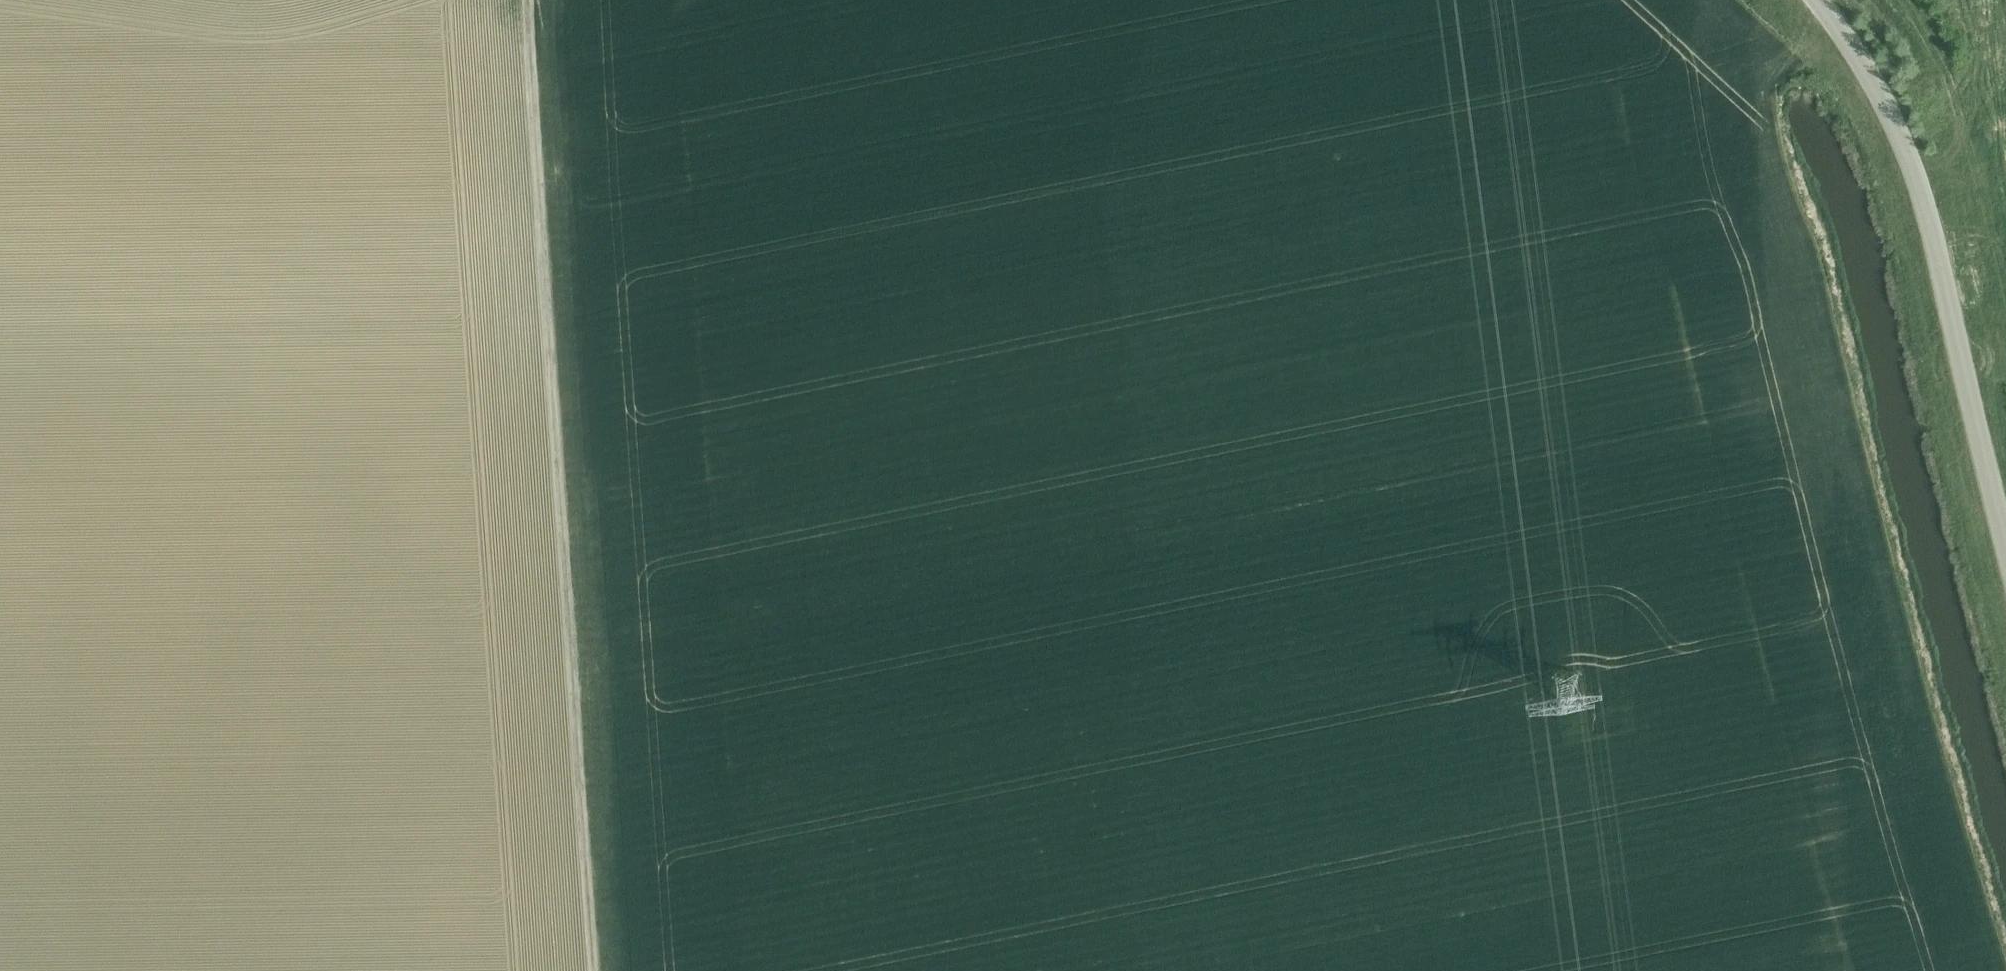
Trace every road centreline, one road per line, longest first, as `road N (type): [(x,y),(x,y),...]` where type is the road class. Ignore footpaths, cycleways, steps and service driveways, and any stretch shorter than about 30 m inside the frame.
road 1 (track): [(532,0),(596,970)]
road 2 (unclassified): [(2005,532),(1937,230),(1886,82),(1829,0)]

